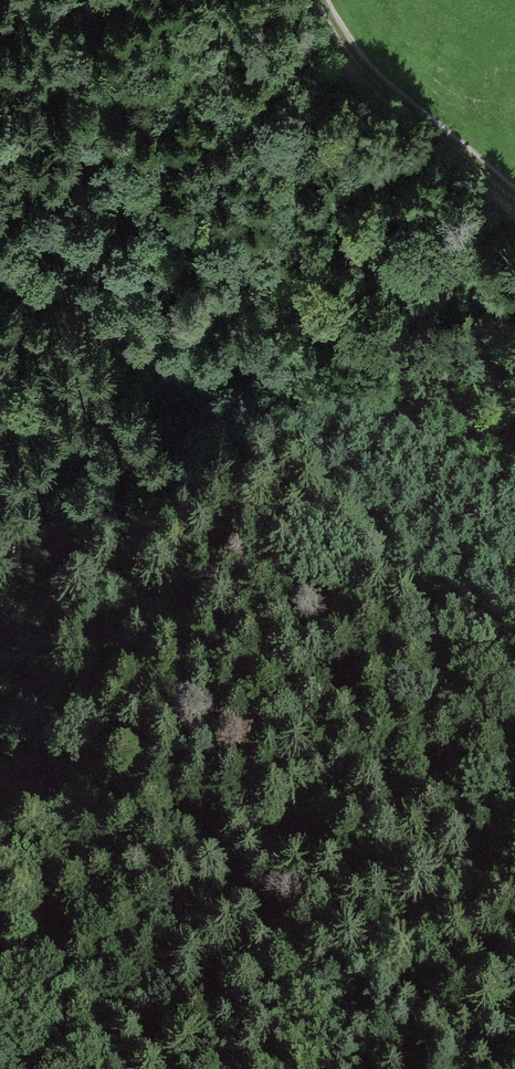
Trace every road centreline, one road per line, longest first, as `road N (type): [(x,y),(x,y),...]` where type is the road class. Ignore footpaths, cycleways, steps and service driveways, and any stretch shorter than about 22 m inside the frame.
road 1 (track): [(0,259),(97,308),(420,616),(514,660)]
road 2 (track): [(0,775),(514,922)]
road 3 (track): [(318,0),(385,89),(514,194)]

